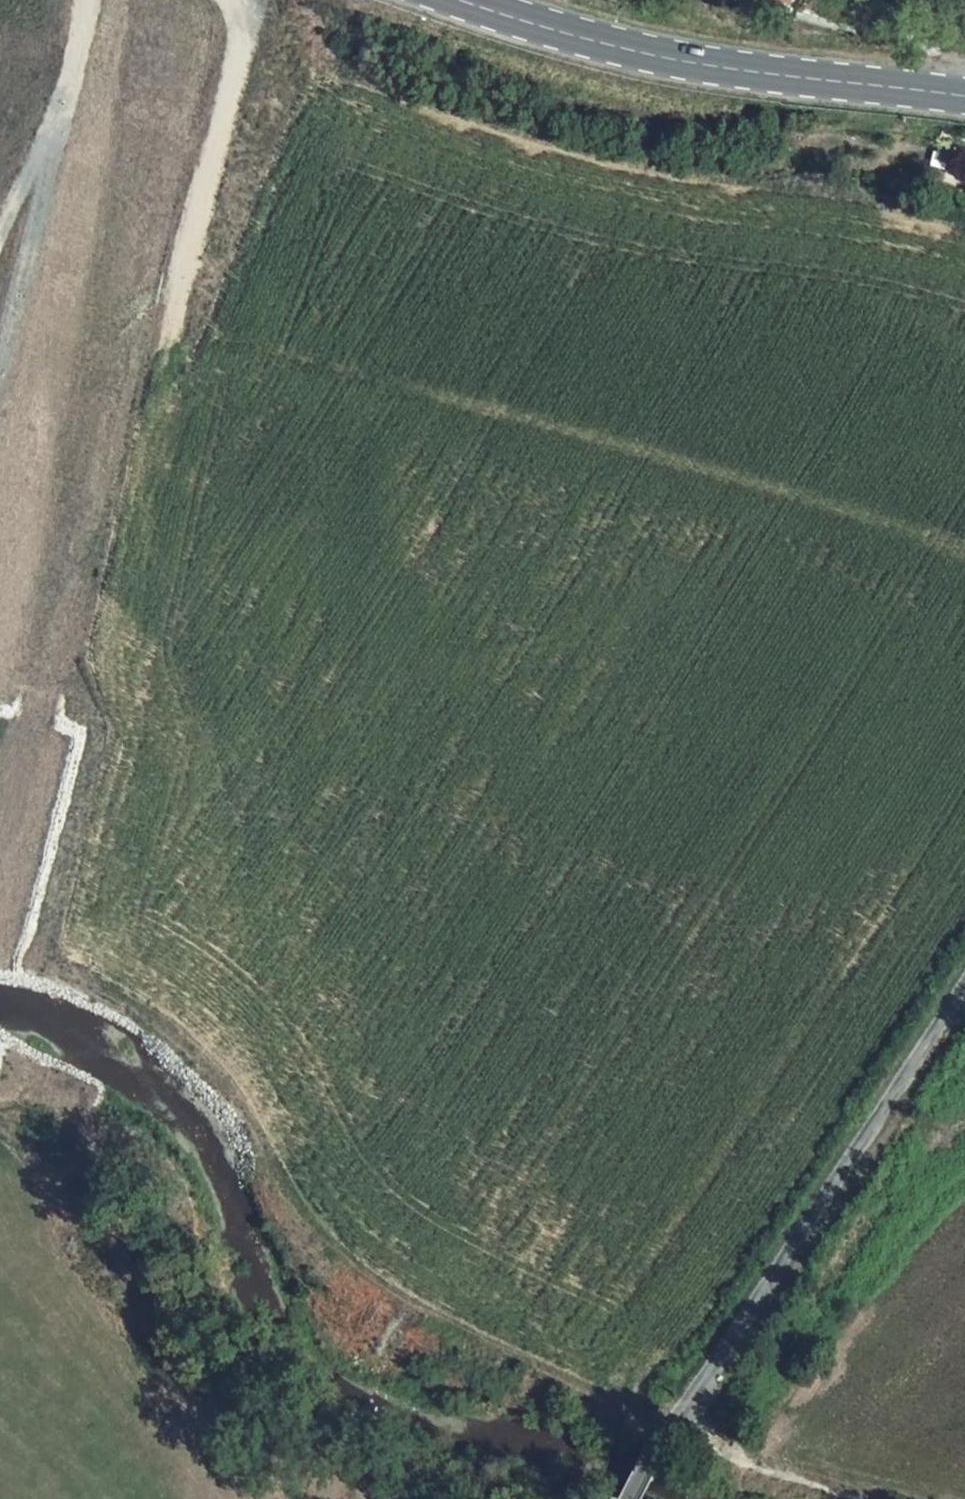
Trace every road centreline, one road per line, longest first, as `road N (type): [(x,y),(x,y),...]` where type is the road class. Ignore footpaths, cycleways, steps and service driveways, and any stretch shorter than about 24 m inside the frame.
road 1 (unclassified): [(671,1443),(964,992)]
road 2 (primary): [(964,95),(669,59),(467,0)]

